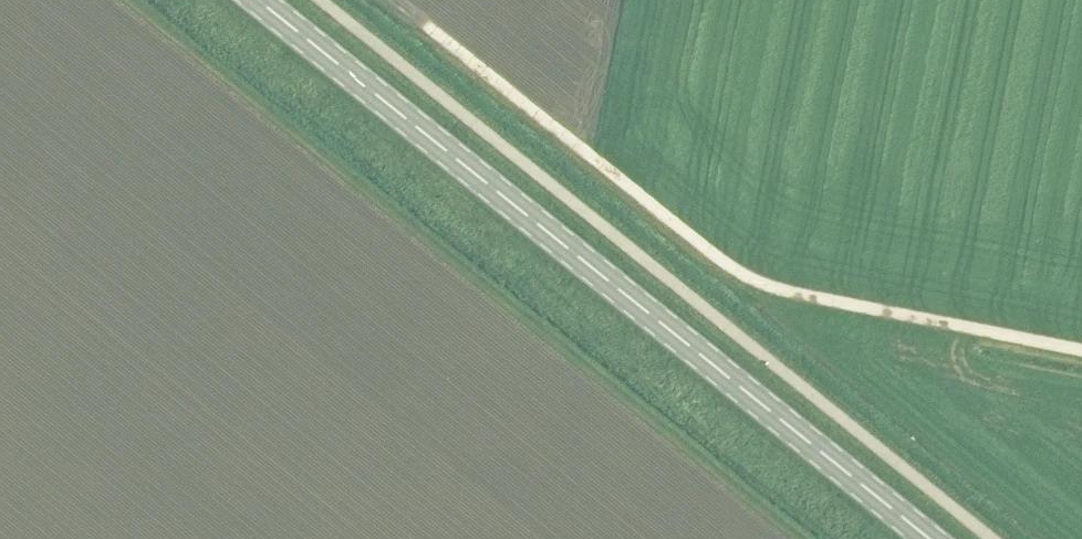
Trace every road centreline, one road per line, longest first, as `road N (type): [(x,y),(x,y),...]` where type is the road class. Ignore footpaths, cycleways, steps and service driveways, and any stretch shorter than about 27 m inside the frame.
road 1 (primary): [(926,538),(254,0)]

